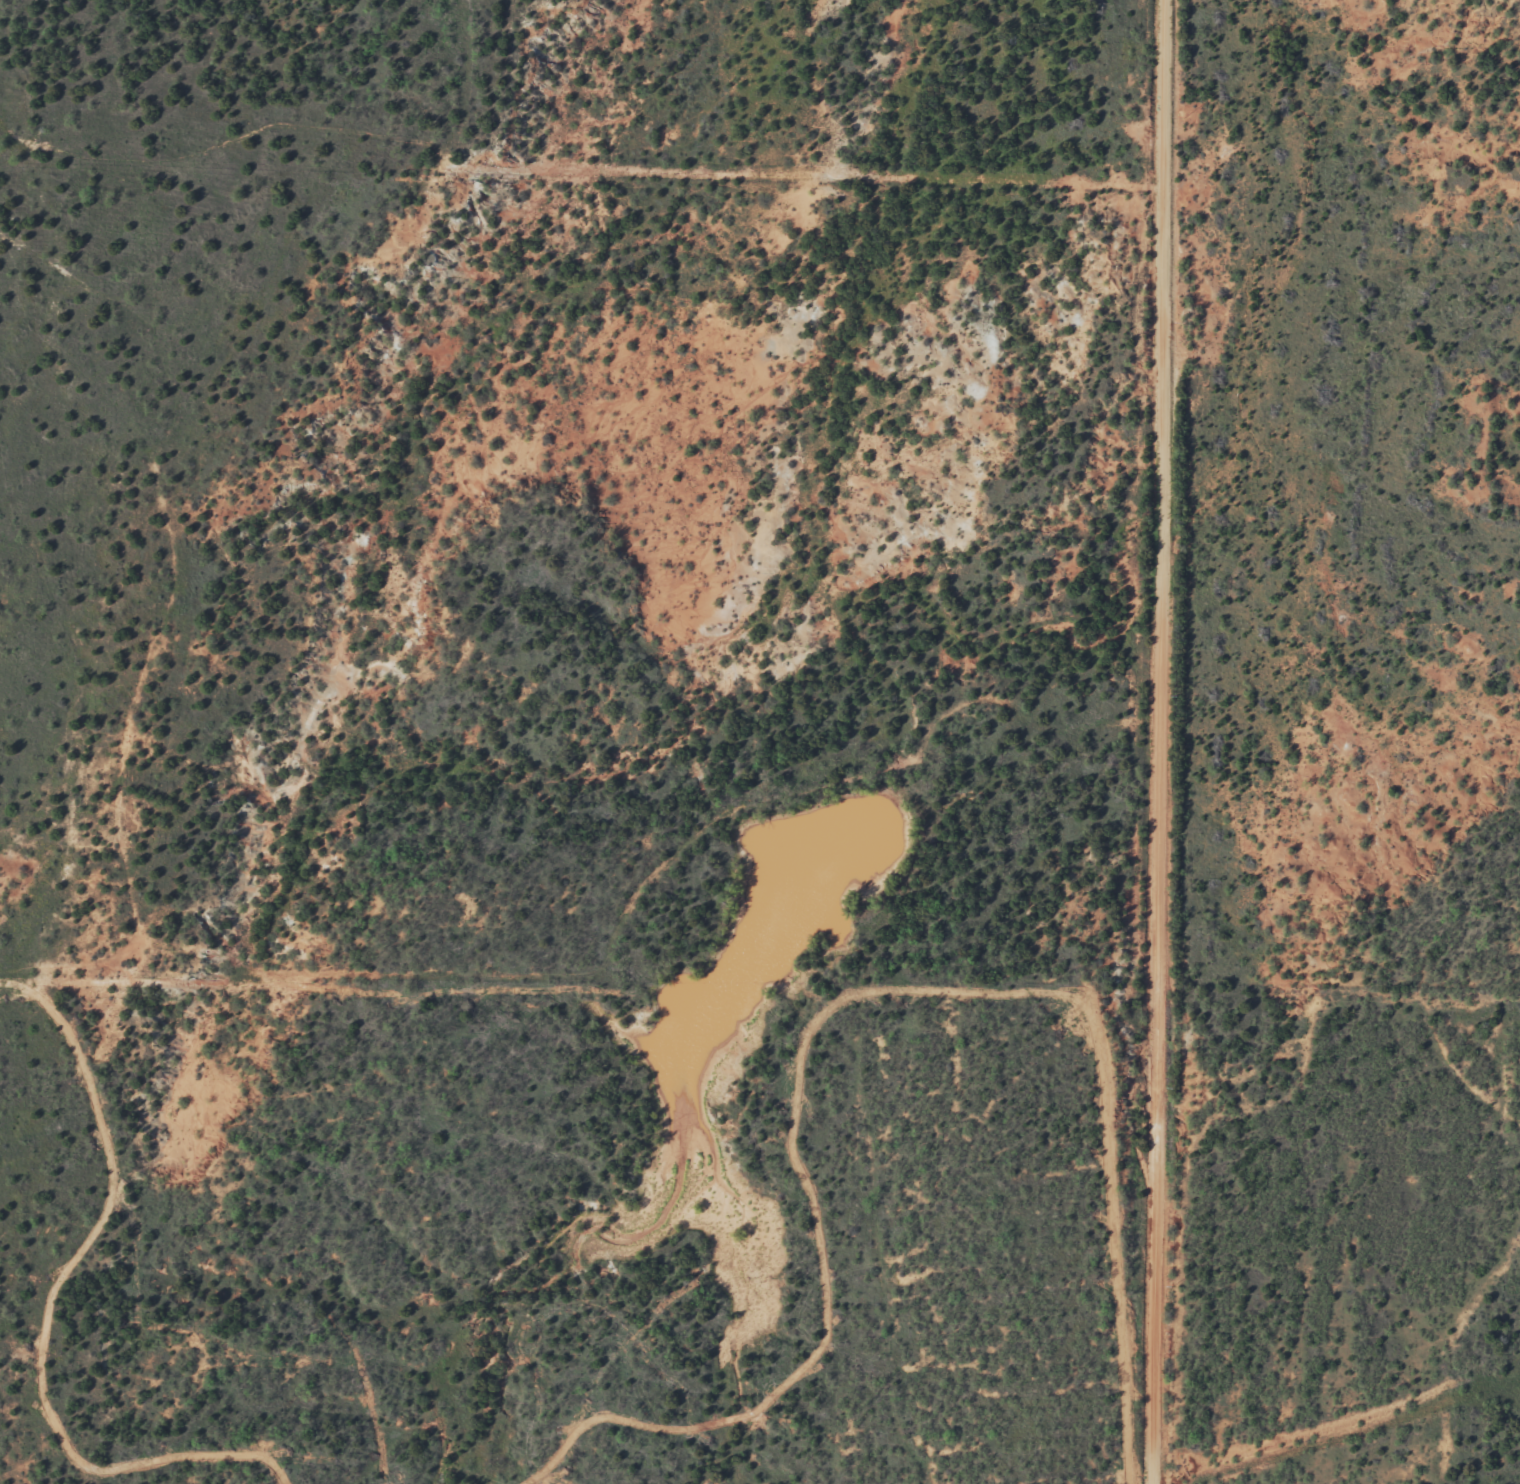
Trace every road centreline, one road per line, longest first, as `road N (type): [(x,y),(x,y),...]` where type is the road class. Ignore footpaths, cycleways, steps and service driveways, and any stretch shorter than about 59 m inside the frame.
road 1 (residential): [(1157,1483),(1169,0)]
road 2 (track): [(0,862),(29,830),(94,660),(107,448),(266,315),(352,0)]

